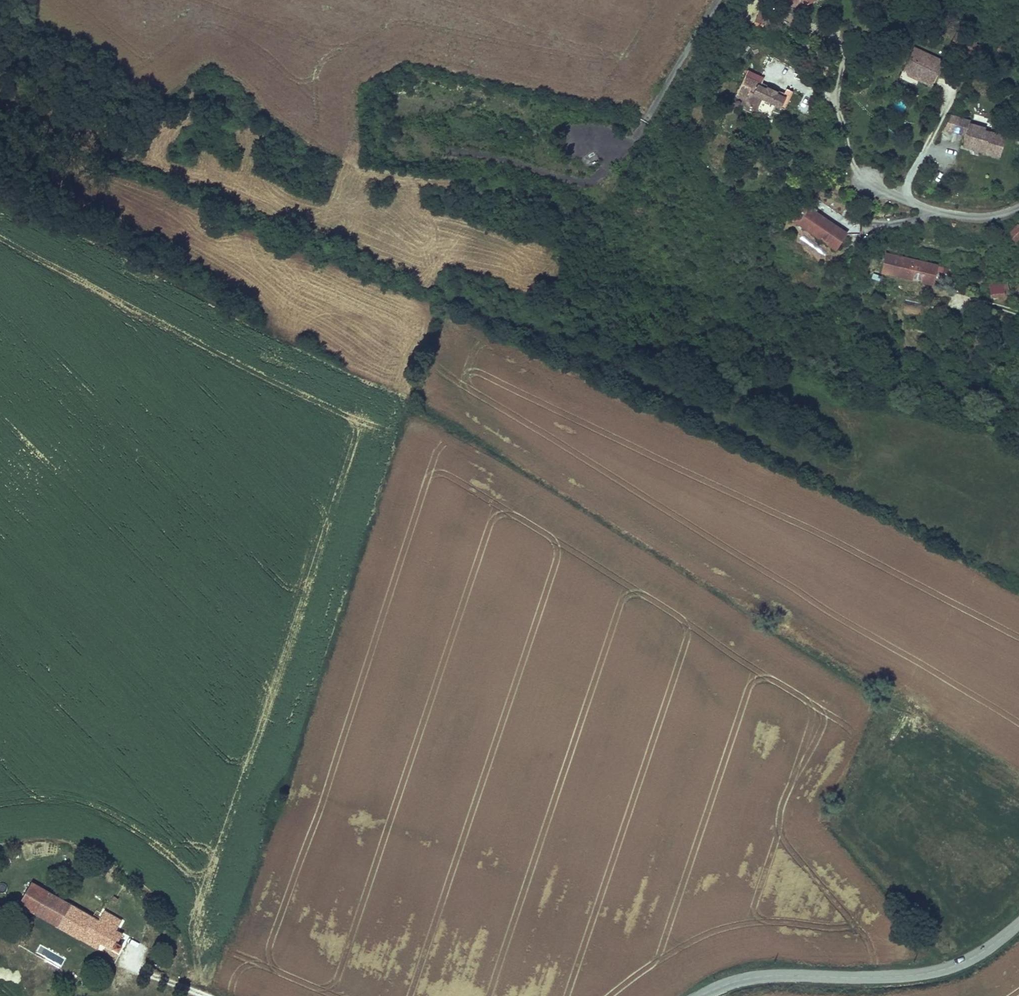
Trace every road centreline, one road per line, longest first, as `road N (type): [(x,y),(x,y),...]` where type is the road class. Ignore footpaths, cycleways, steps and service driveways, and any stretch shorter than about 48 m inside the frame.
road 1 (tertiary): [(700,995),(758,978),(935,973),(972,958),(1018,924)]
road 2 (residential): [(1018,208),(993,217),(938,212),(885,192),(854,167)]

